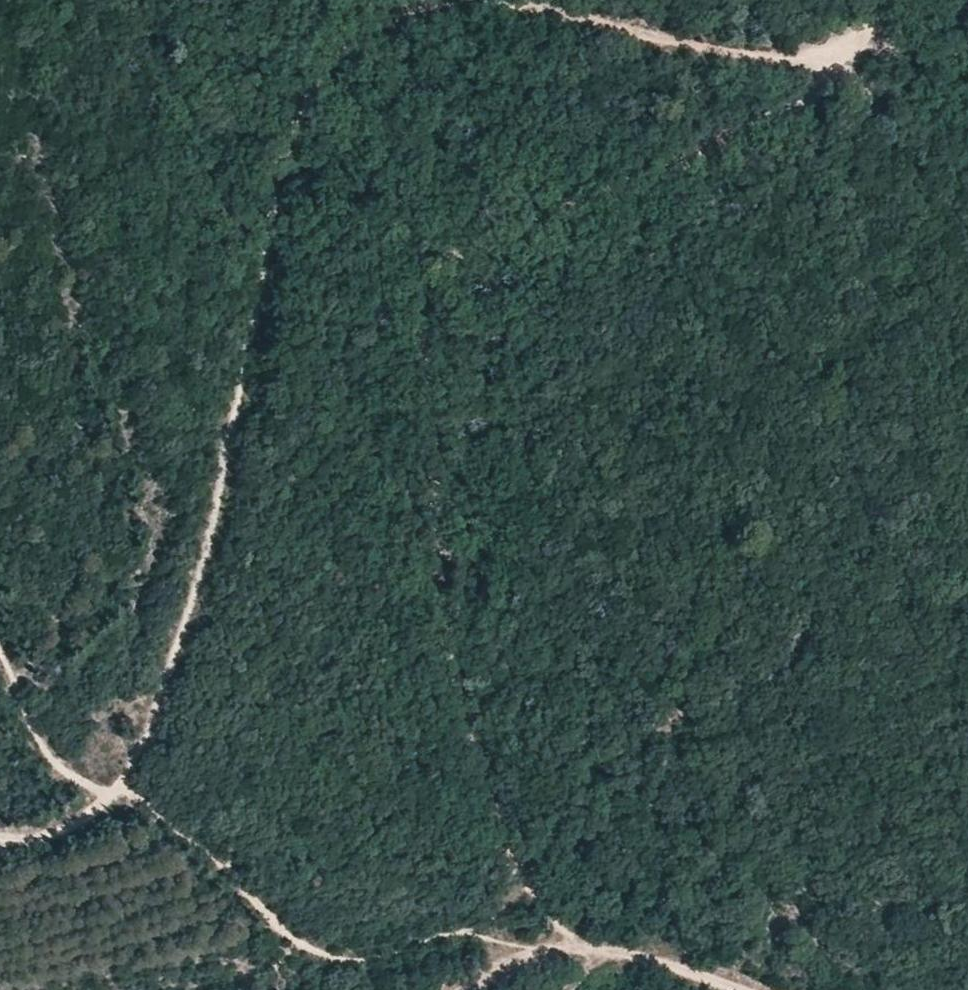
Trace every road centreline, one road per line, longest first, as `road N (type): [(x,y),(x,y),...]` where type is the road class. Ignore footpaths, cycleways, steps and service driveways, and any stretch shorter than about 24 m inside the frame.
road 1 (track): [(577,943),(540,916),(470,782),(454,693),(447,551),(463,363),(458,279),(475,249),(672,187),(764,133),(812,93),(813,59),(627,36),(519,9),(450,6),(379,38),(333,84),(276,203),(216,515),(174,658),(116,795),(43,840),(0,838)]
road 2 (track): [(711,989),(577,943)]

